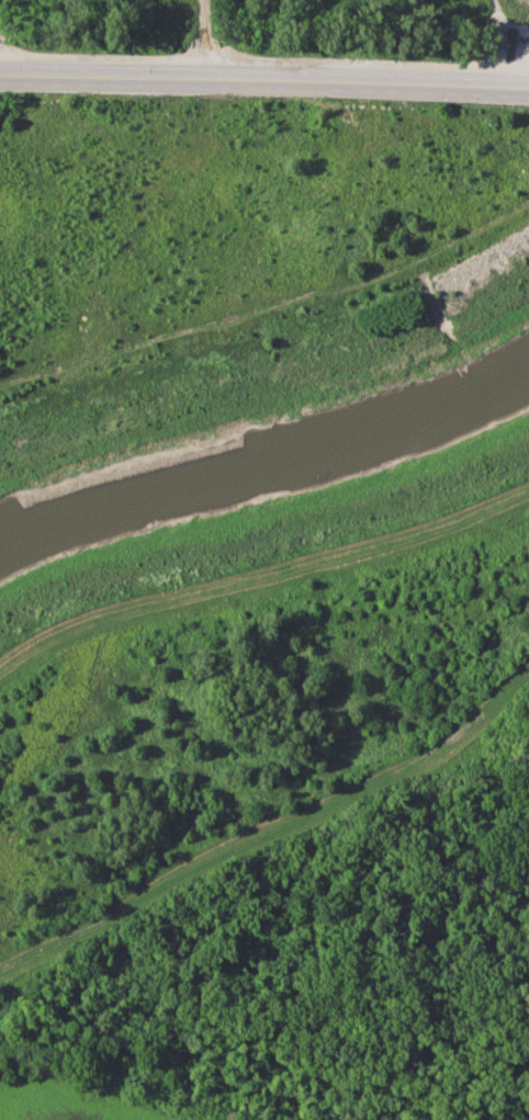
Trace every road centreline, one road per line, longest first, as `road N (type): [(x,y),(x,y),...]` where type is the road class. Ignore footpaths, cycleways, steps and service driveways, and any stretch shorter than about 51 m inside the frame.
road 1 (secondary): [(0,77),(528,91)]

